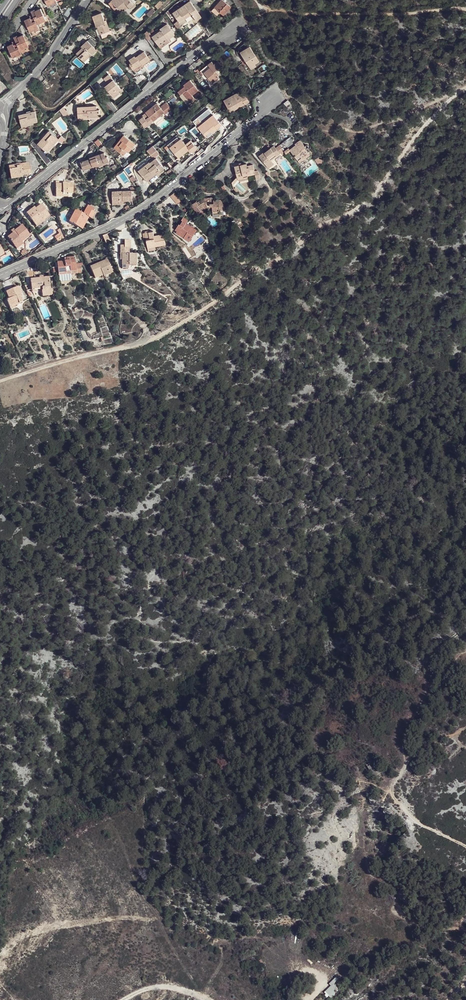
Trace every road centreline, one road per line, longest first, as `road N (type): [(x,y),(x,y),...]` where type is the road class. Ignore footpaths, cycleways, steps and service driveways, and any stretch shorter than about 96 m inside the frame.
road 1 (track): [(465,89),(435,115),(363,206),(312,232),(172,330),(0,380)]
road 2 (residential): [(270,101),(145,206),(0,274)]
road 3 (residential): [(9,205),(237,22)]
road 4 (track): [(465,10),(295,13),(256,0)]
road 5 (residential): [(87,0),(40,70),(1,109)]

